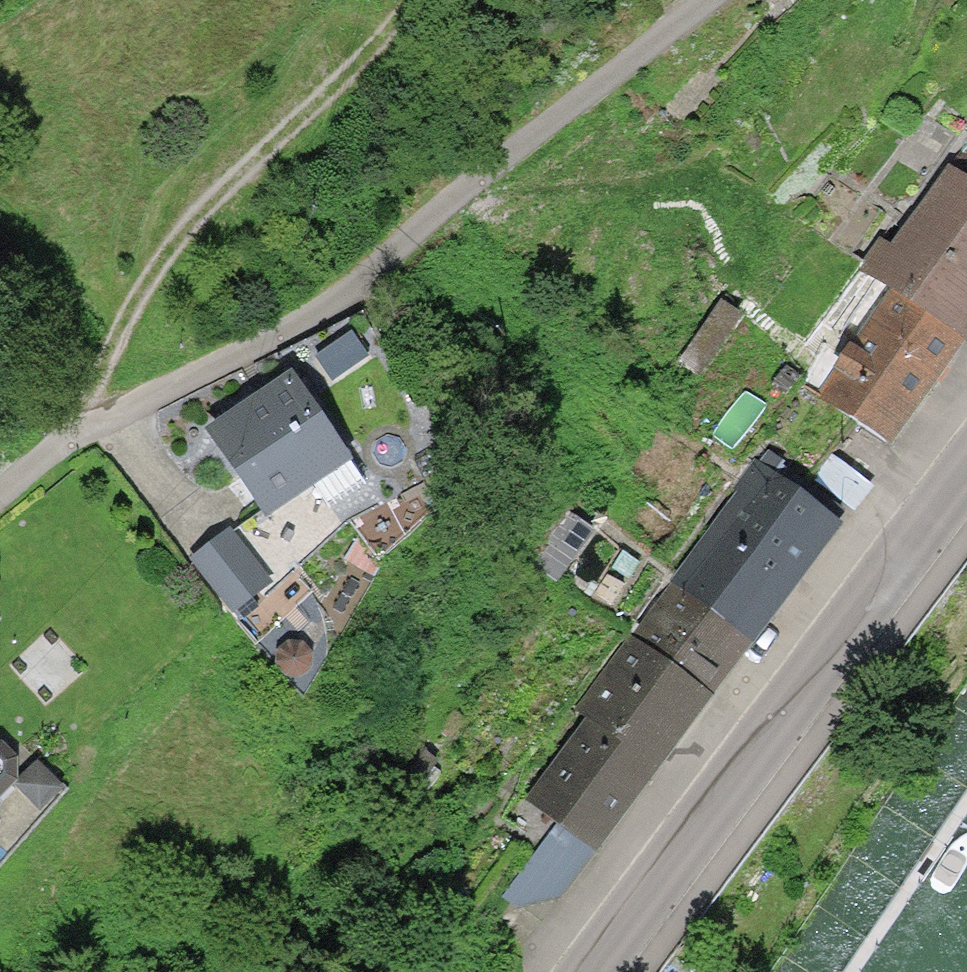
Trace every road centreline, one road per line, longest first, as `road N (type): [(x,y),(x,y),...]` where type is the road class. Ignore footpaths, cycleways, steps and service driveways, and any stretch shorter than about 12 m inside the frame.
road 1 (residential): [(701,0),(329,306),(105,422),(0,492)]
road 2 (secondary): [(966,476),(592,971)]
road 3 (track): [(423,0),(141,272),(91,363),(105,422)]

